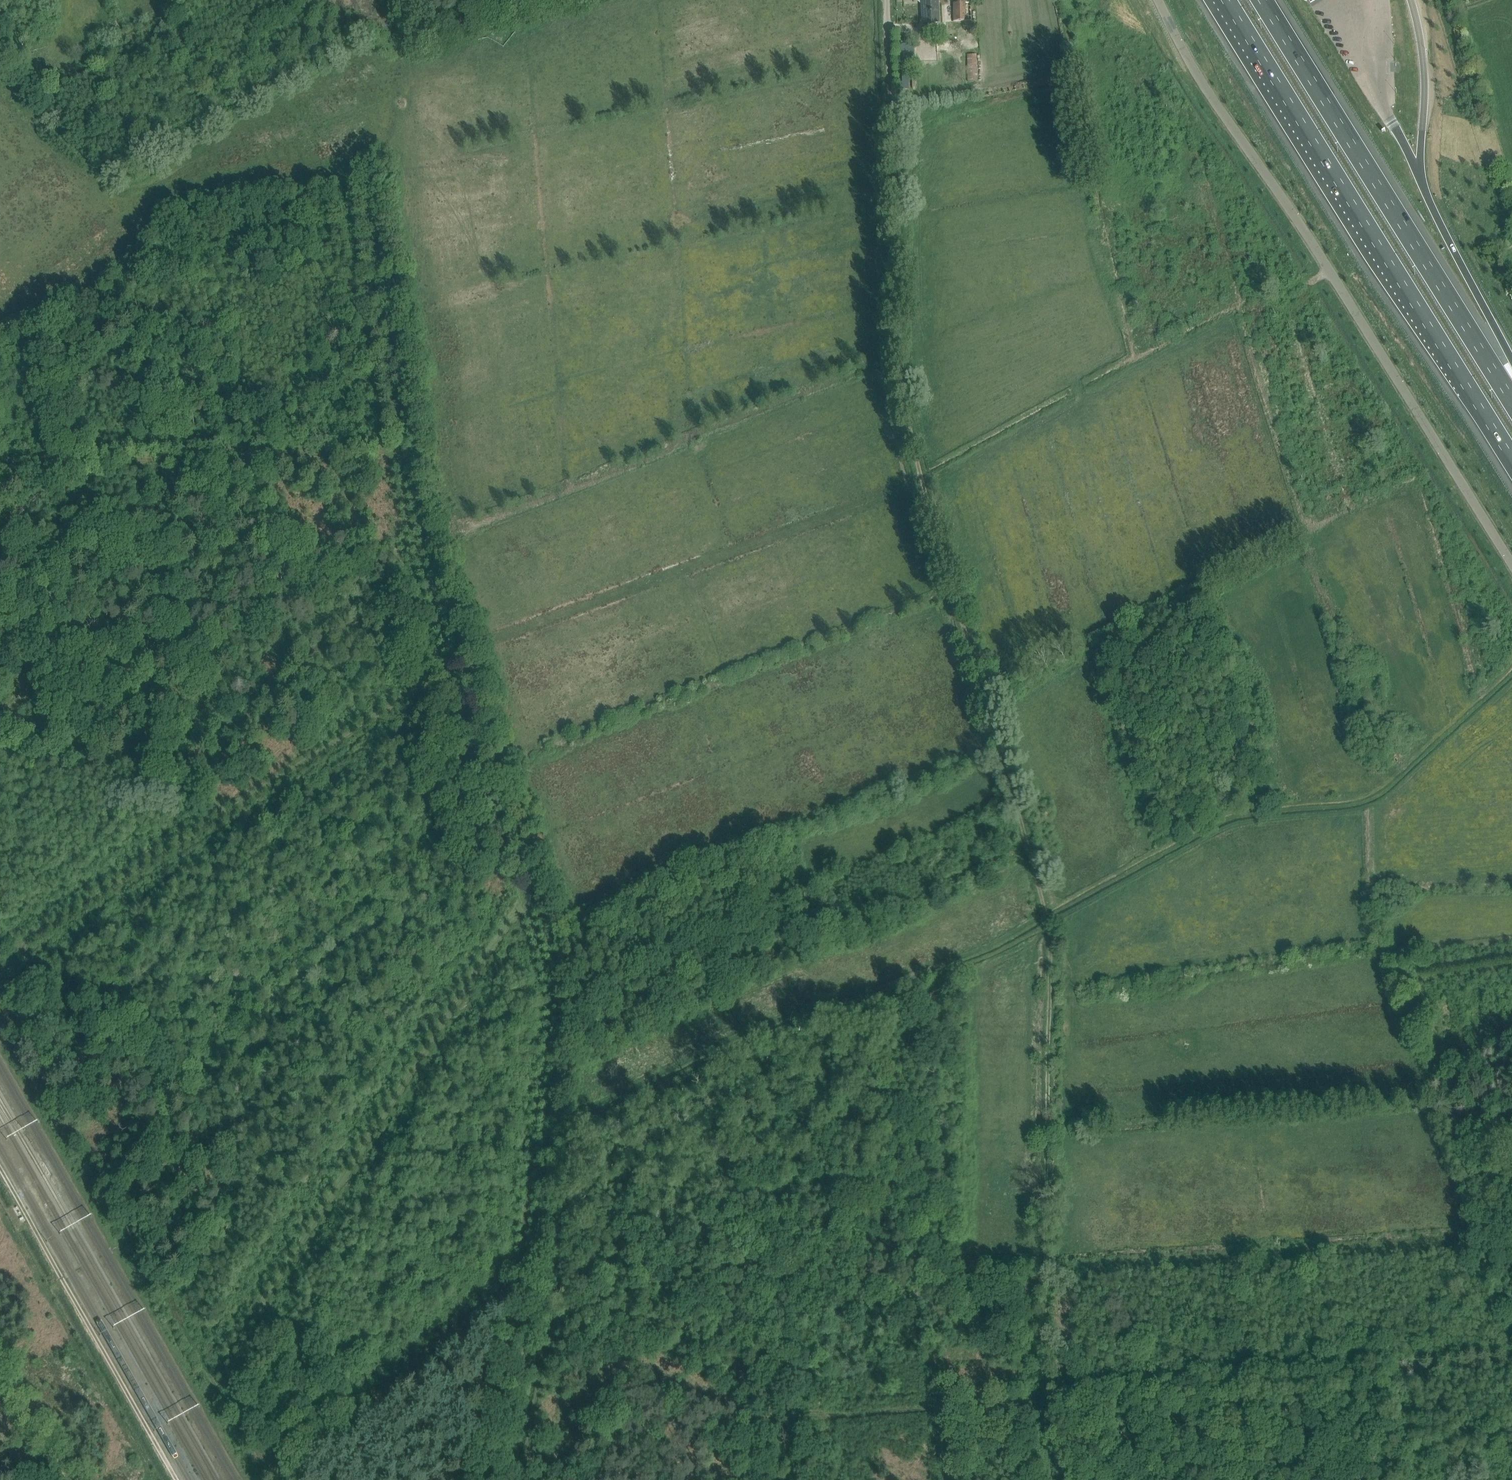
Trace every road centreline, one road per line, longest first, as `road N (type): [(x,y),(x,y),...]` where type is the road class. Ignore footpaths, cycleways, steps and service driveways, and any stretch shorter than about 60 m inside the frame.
road 1 (track): [(888,39),(897,394),(986,707)]
road 2 (unclassified): [(1511,563),(1157,0)]
road 3 (motorway): [(1224,0),(1511,456)]
road 4 (motorway): [(1511,399),(1263,0)]
road 5 (track): [(154,1479),(0,1210)]
road 6 (motorway): [(1511,362),(1422,179)]
road 7 (track): [(69,1479),(0,1371)]

